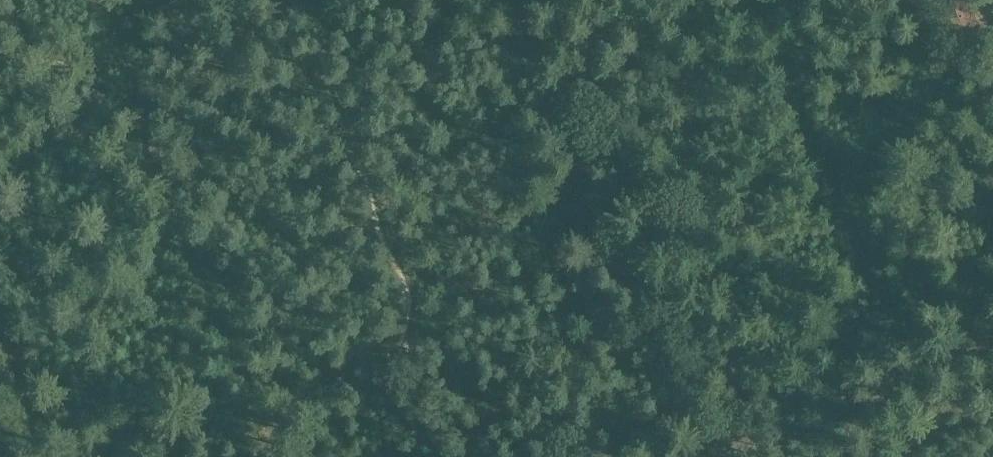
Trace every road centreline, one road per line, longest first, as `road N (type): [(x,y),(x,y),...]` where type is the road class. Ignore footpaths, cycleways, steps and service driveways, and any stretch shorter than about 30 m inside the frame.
road 1 (track): [(0,32),(351,157),(369,241),(412,286),(408,346),(444,456)]
road 2 (track): [(710,456),(992,325)]

